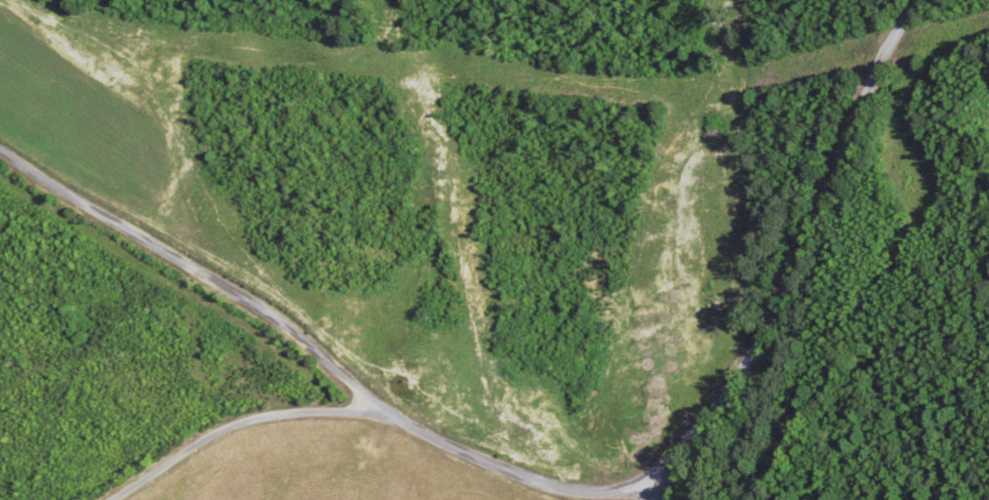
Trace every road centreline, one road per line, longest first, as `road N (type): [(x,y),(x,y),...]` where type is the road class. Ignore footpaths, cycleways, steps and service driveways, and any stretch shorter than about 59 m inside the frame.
road 1 (residential): [(654,499),(727,427),(783,277),(881,87),(960,0)]
road 2 (residential): [(607,499),(516,489),(413,448),(379,424),(263,416),(189,444),(122,499)]
road 3 (residential): [(379,424),(0,151)]

